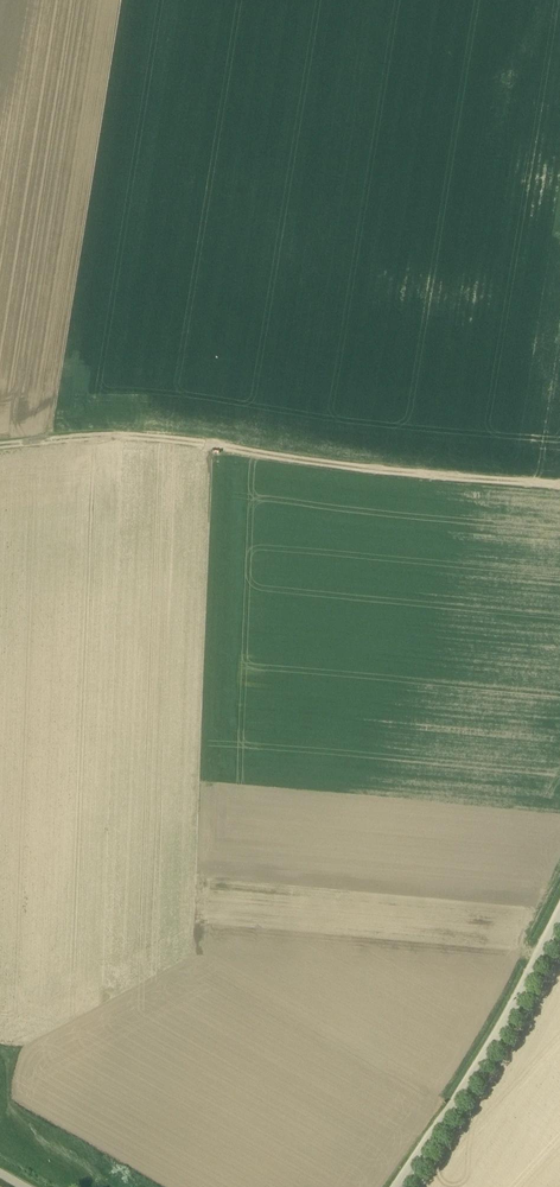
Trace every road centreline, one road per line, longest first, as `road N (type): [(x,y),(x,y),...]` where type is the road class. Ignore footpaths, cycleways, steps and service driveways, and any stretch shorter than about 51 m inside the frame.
road 1 (track): [(559,488),(138,445),(0,454)]
road 2 (unclassified): [(392,1186),(559,909)]

